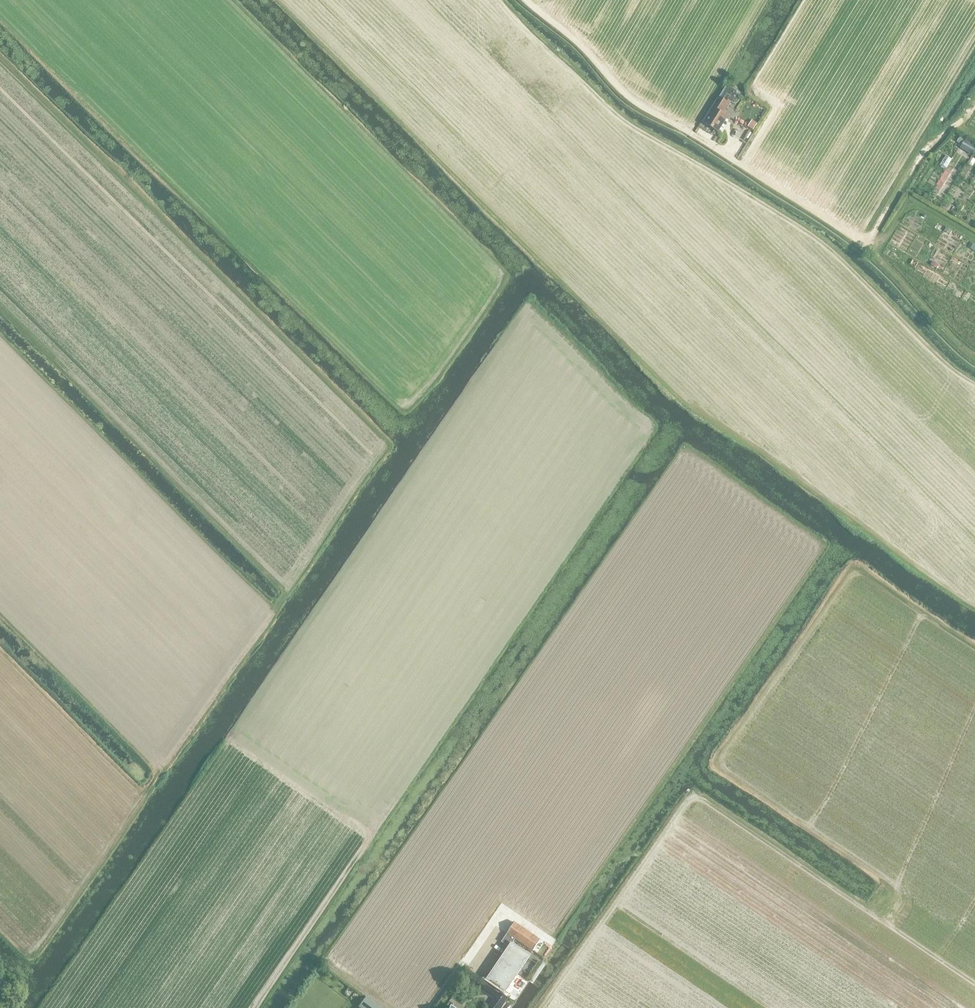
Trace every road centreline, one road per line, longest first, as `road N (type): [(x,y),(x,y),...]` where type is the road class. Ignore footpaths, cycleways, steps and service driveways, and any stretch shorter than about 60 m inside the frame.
road 1 (track): [(974,385),(819,240),(632,129),(501,0)]
road 2 (track): [(960,117),(918,148),(866,237),(974,355)]
road 3 (track): [(869,241),(857,241),(721,149)]

